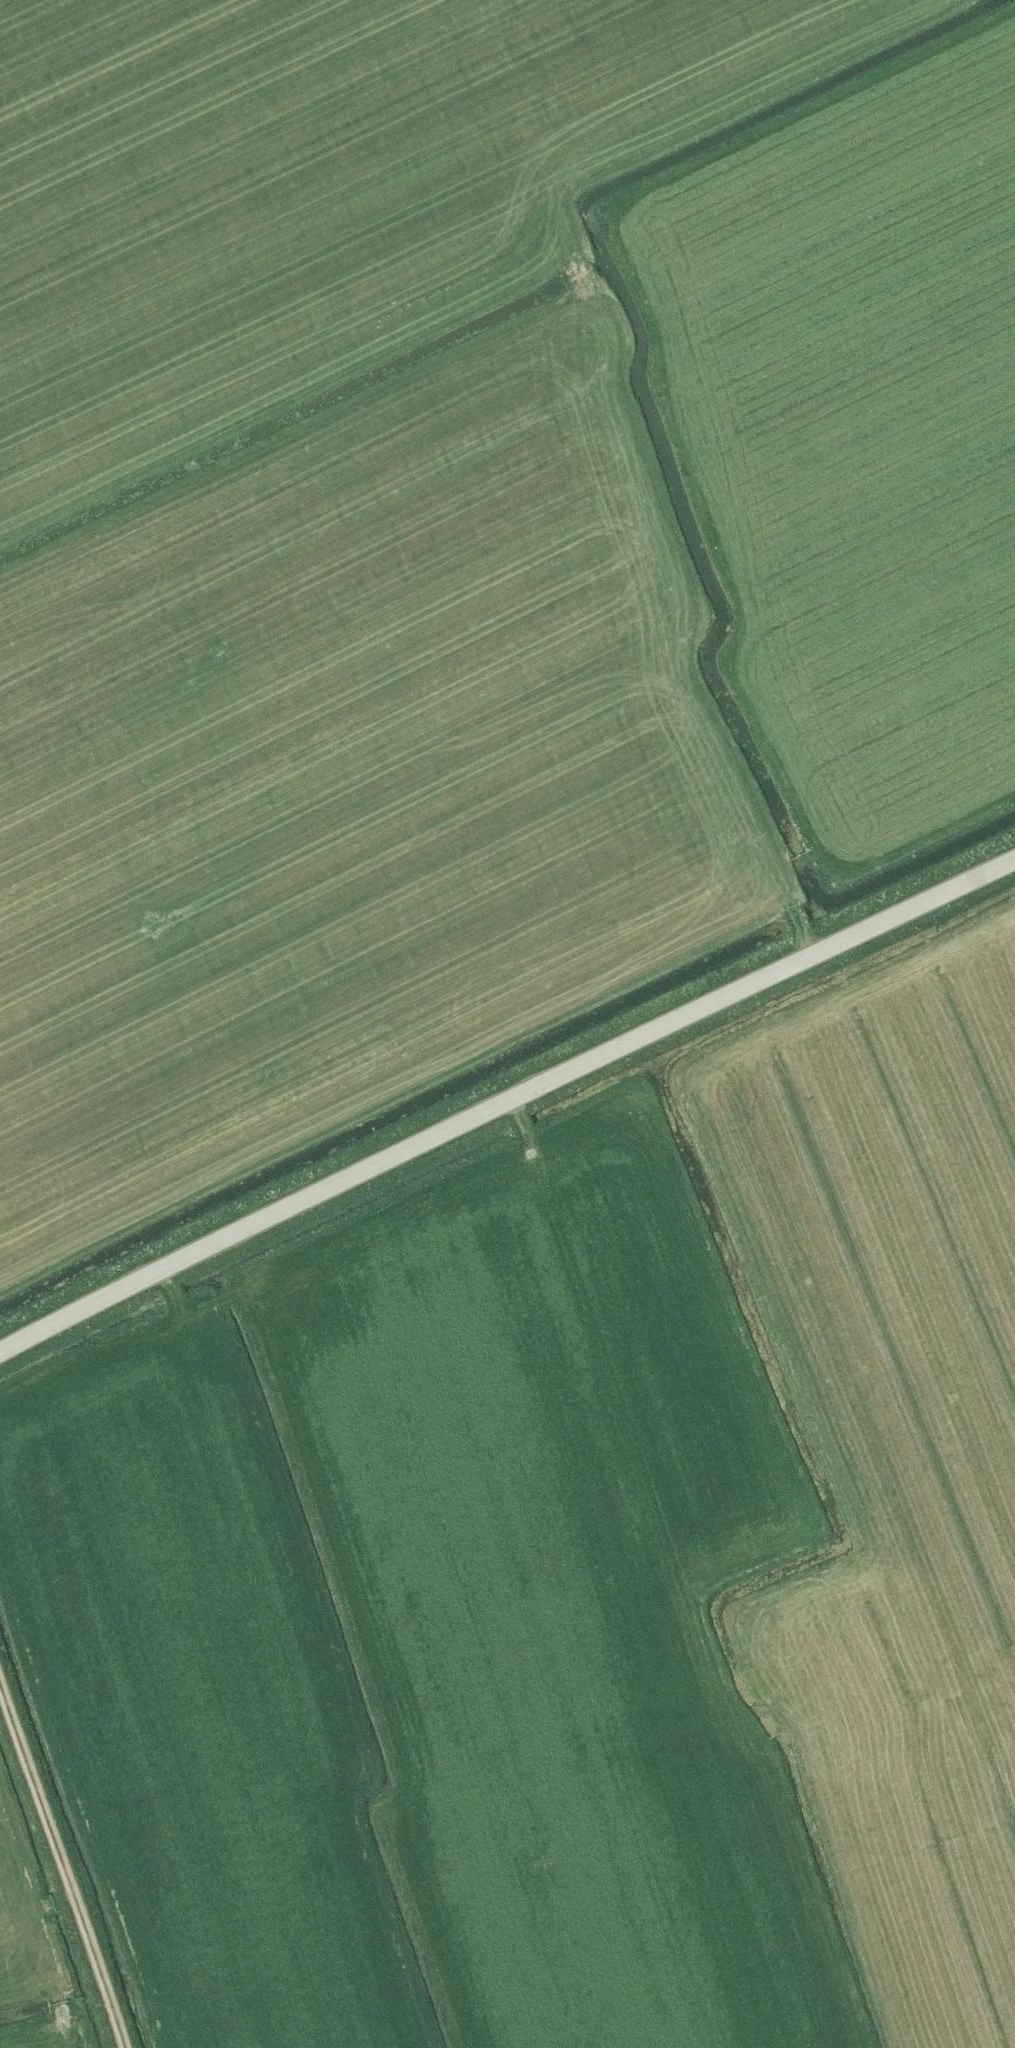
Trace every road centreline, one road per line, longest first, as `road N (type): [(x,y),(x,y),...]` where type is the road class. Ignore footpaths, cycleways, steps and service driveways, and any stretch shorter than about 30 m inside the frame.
road 1 (tertiary): [(0,1361),(1014,867)]
road 2 (track): [(0,1686),(123,2047)]

